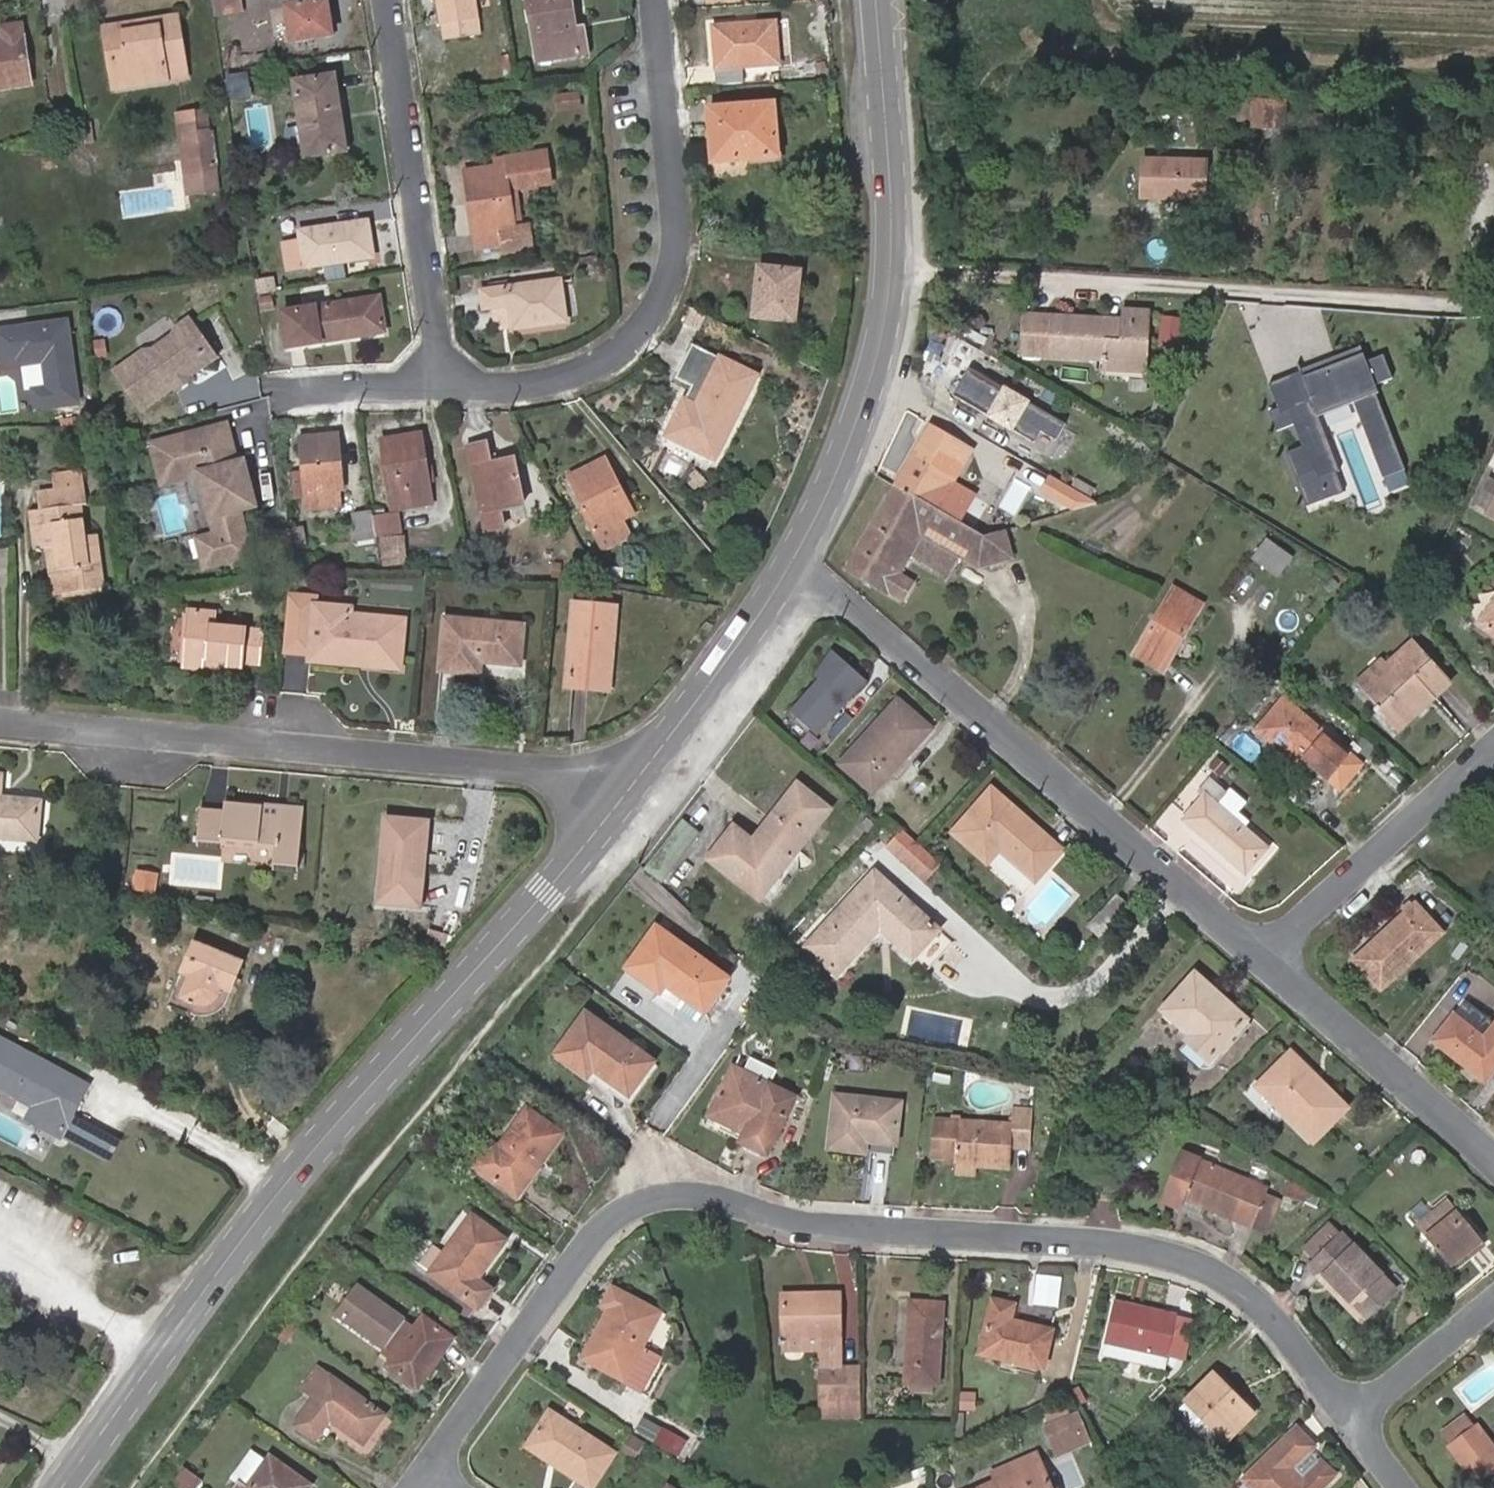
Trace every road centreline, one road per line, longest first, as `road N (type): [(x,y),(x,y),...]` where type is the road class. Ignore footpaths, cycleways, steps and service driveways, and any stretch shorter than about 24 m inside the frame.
road 1 (residential): [(435,1468),(609,1229),(632,1210),(678,1195),(828,1228),(1111,1245),(1184,1259),(1269,1312),(1355,1413)]
road 2 (secondary): [(618,803),(286,1181),(65,1487)]
road 3 (residential): [(0,731),(536,772),(618,803)]
road 4 (residential): [(792,563),(1263,960)]
road 5 (secondary): [(879,0),(894,208),(886,329),(845,459),(792,563)]
road 6 (residential): [(443,386),(560,379),(599,364),(649,320),(675,256),(658,0)]
road 7 (residential): [(389,0),(443,386)]
road 8 (residential): [(1493,748),(1263,960)]
road 9 (residential): [(1263,960),(1493,1163)]
road 10 (secondary): [(792,563),(618,803)]
road 11 (residential): [(1493,1297),(1355,1413)]
road 12 (residential): [(443,386),(279,392)]

